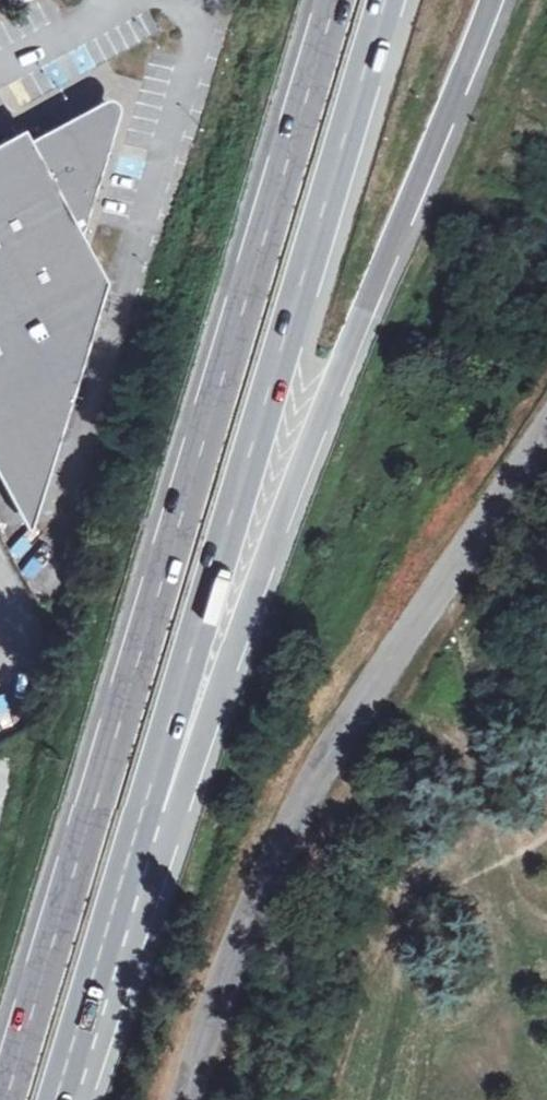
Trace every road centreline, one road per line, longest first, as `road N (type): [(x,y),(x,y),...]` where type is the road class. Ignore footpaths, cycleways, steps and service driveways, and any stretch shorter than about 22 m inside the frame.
road 1 (motorway): [(334,0),(5,1099)]
road 2 (motorway): [(144,812),(197,751),(283,512),(494,0)]
road 3 (motorway): [(144,812),(388,0)]
road 4 (unclassified): [(546,402),(268,863),(179,1099)]
road 5 (motorway): [(56,1099),(144,812)]

